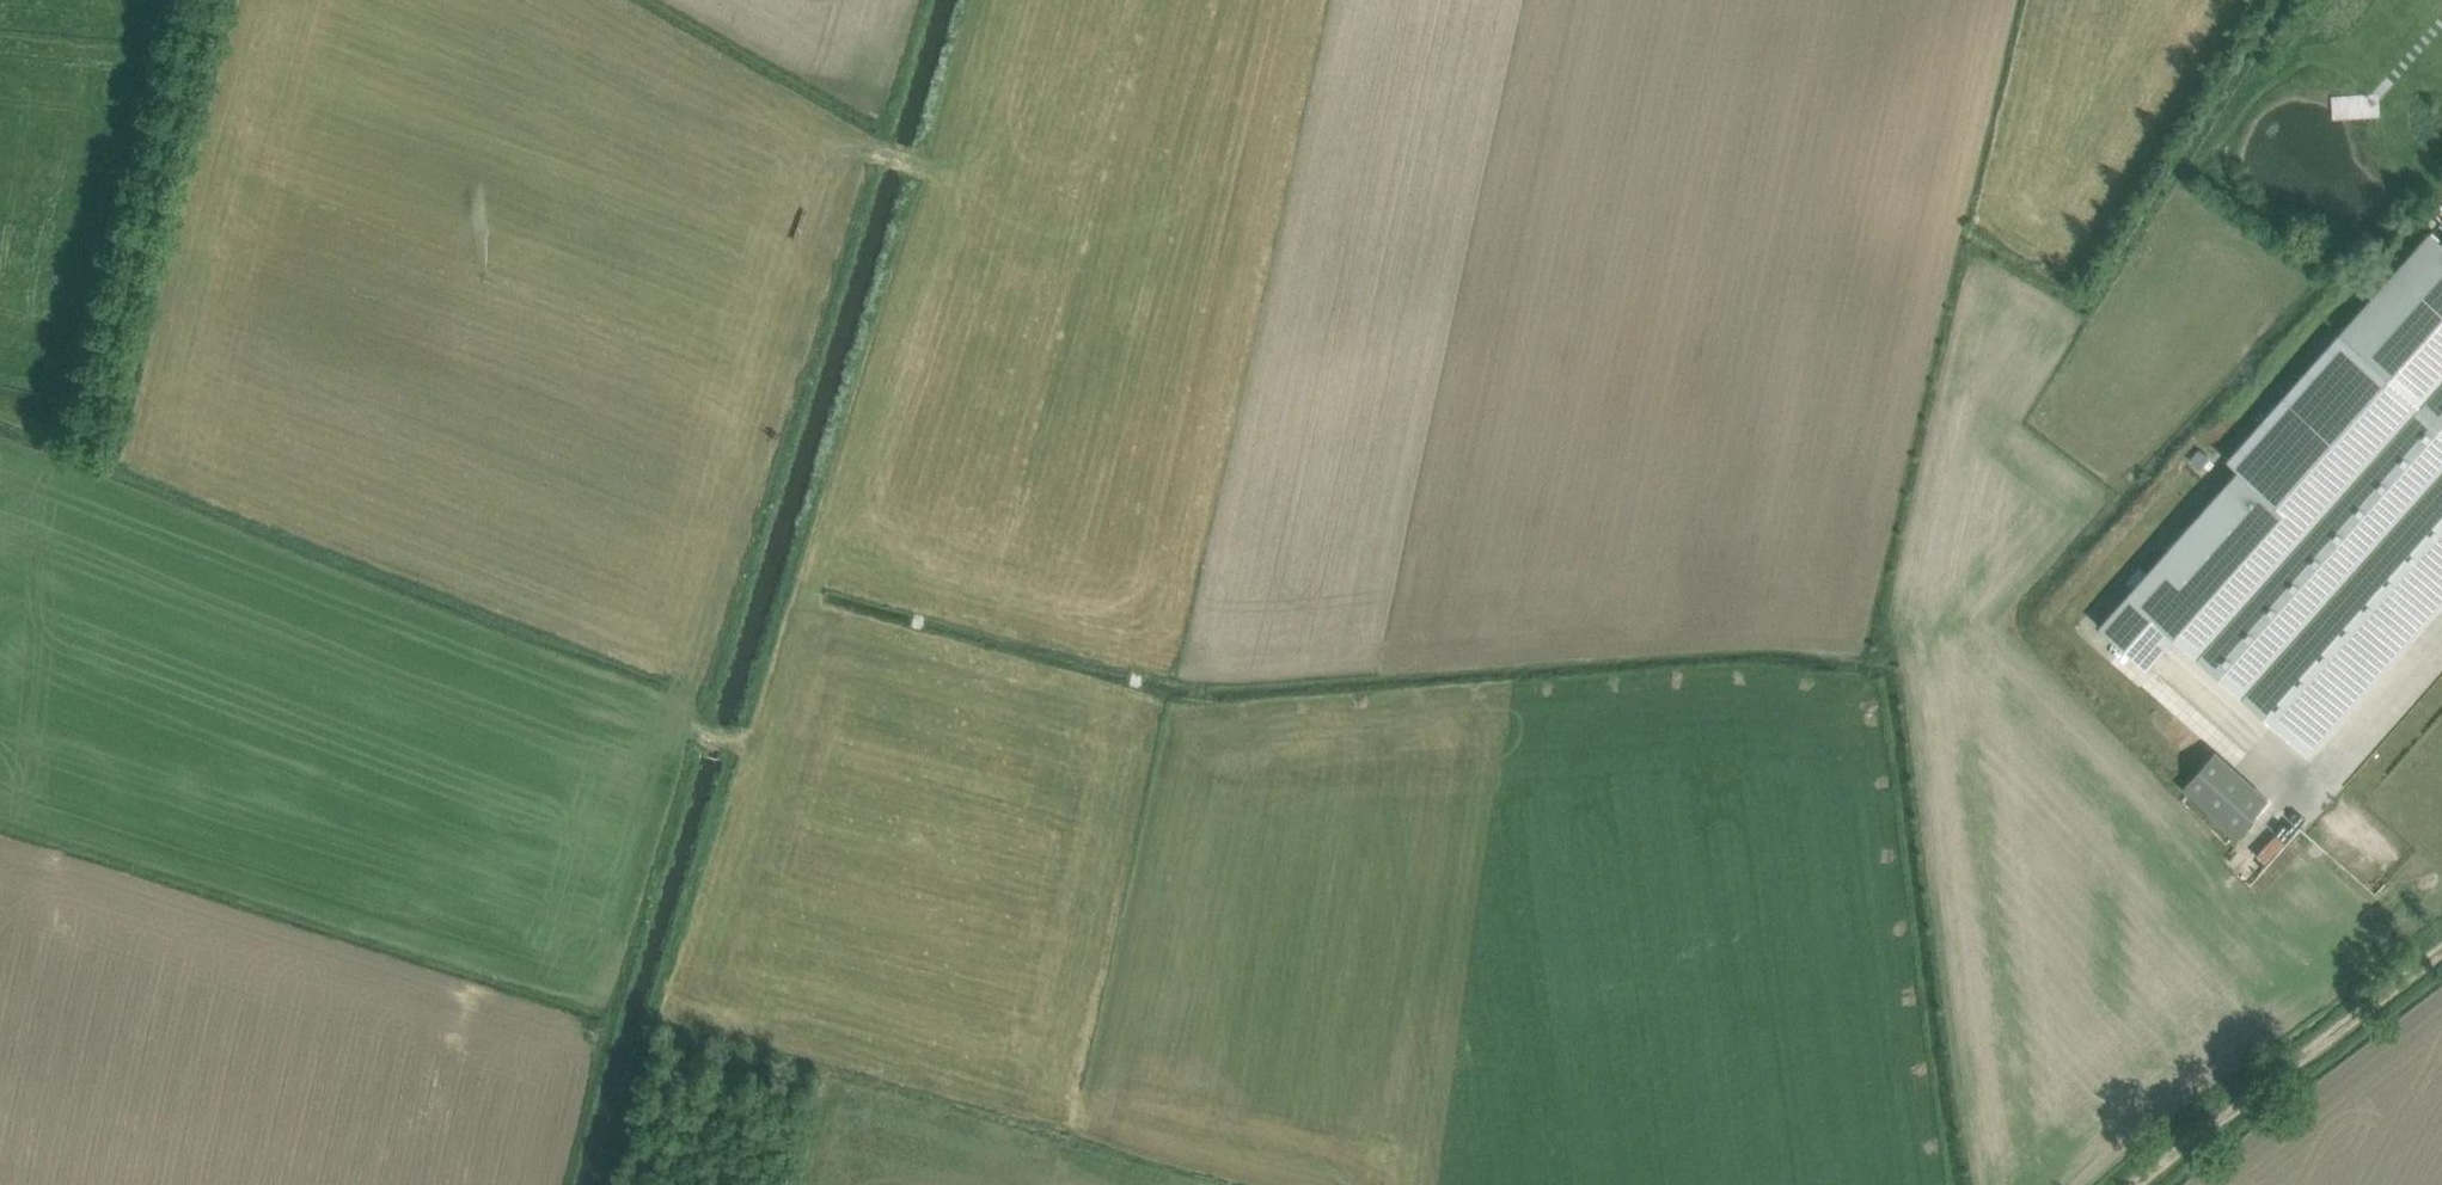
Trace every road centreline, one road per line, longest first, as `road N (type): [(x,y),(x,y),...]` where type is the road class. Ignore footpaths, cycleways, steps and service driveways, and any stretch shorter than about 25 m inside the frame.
road 1 (track): [(2441,950),(2147,1184)]

